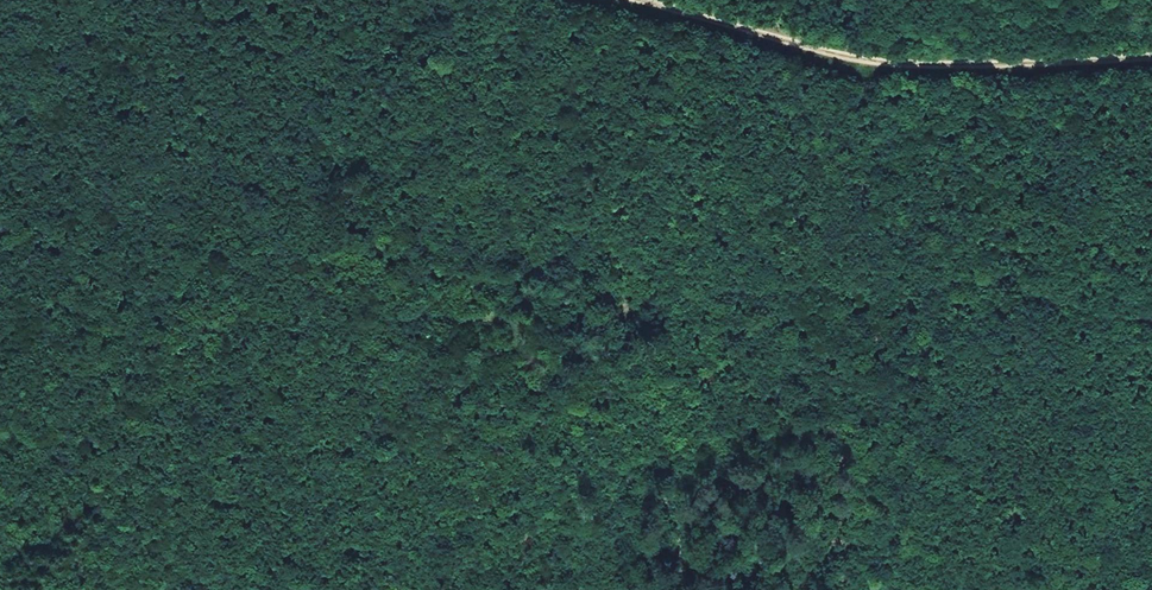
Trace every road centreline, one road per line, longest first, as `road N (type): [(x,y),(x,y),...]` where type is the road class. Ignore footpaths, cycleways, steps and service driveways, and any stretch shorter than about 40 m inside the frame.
road 1 (track): [(1151,57),(862,66),(624,0)]

